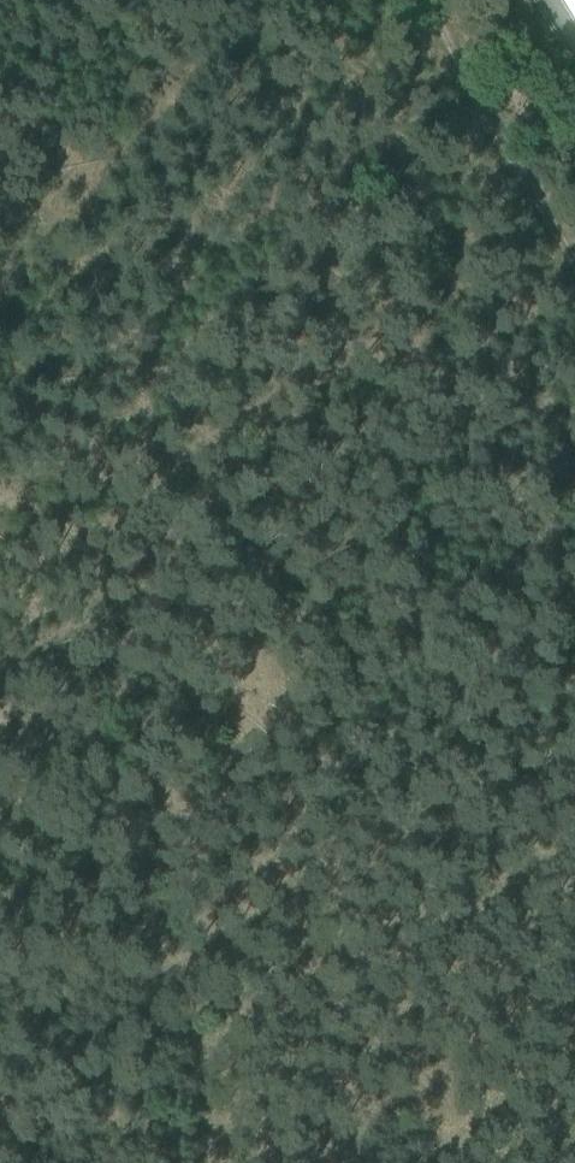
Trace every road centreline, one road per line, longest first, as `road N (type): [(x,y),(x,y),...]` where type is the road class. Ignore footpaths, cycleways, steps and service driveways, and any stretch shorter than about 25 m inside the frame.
road 1 (track): [(420,0),(574,266)]

